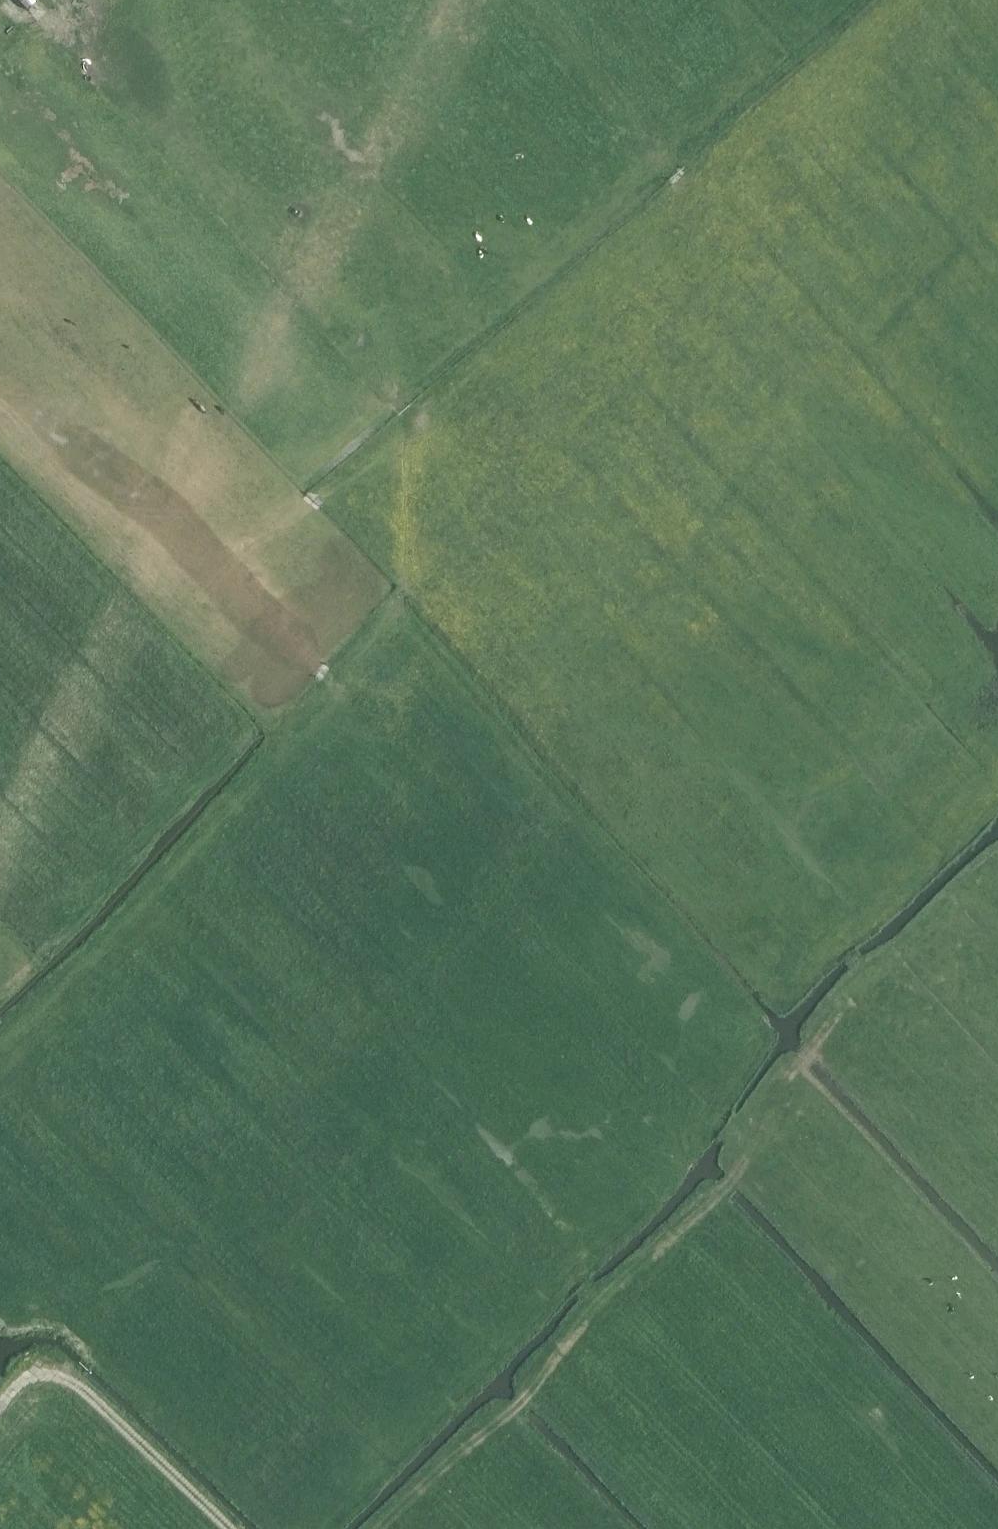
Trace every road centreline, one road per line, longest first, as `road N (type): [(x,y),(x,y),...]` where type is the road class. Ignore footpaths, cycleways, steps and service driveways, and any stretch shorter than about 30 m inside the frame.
road 1 (track): [(0,1405),(44,1375),(79,1387),(232,1528)]

